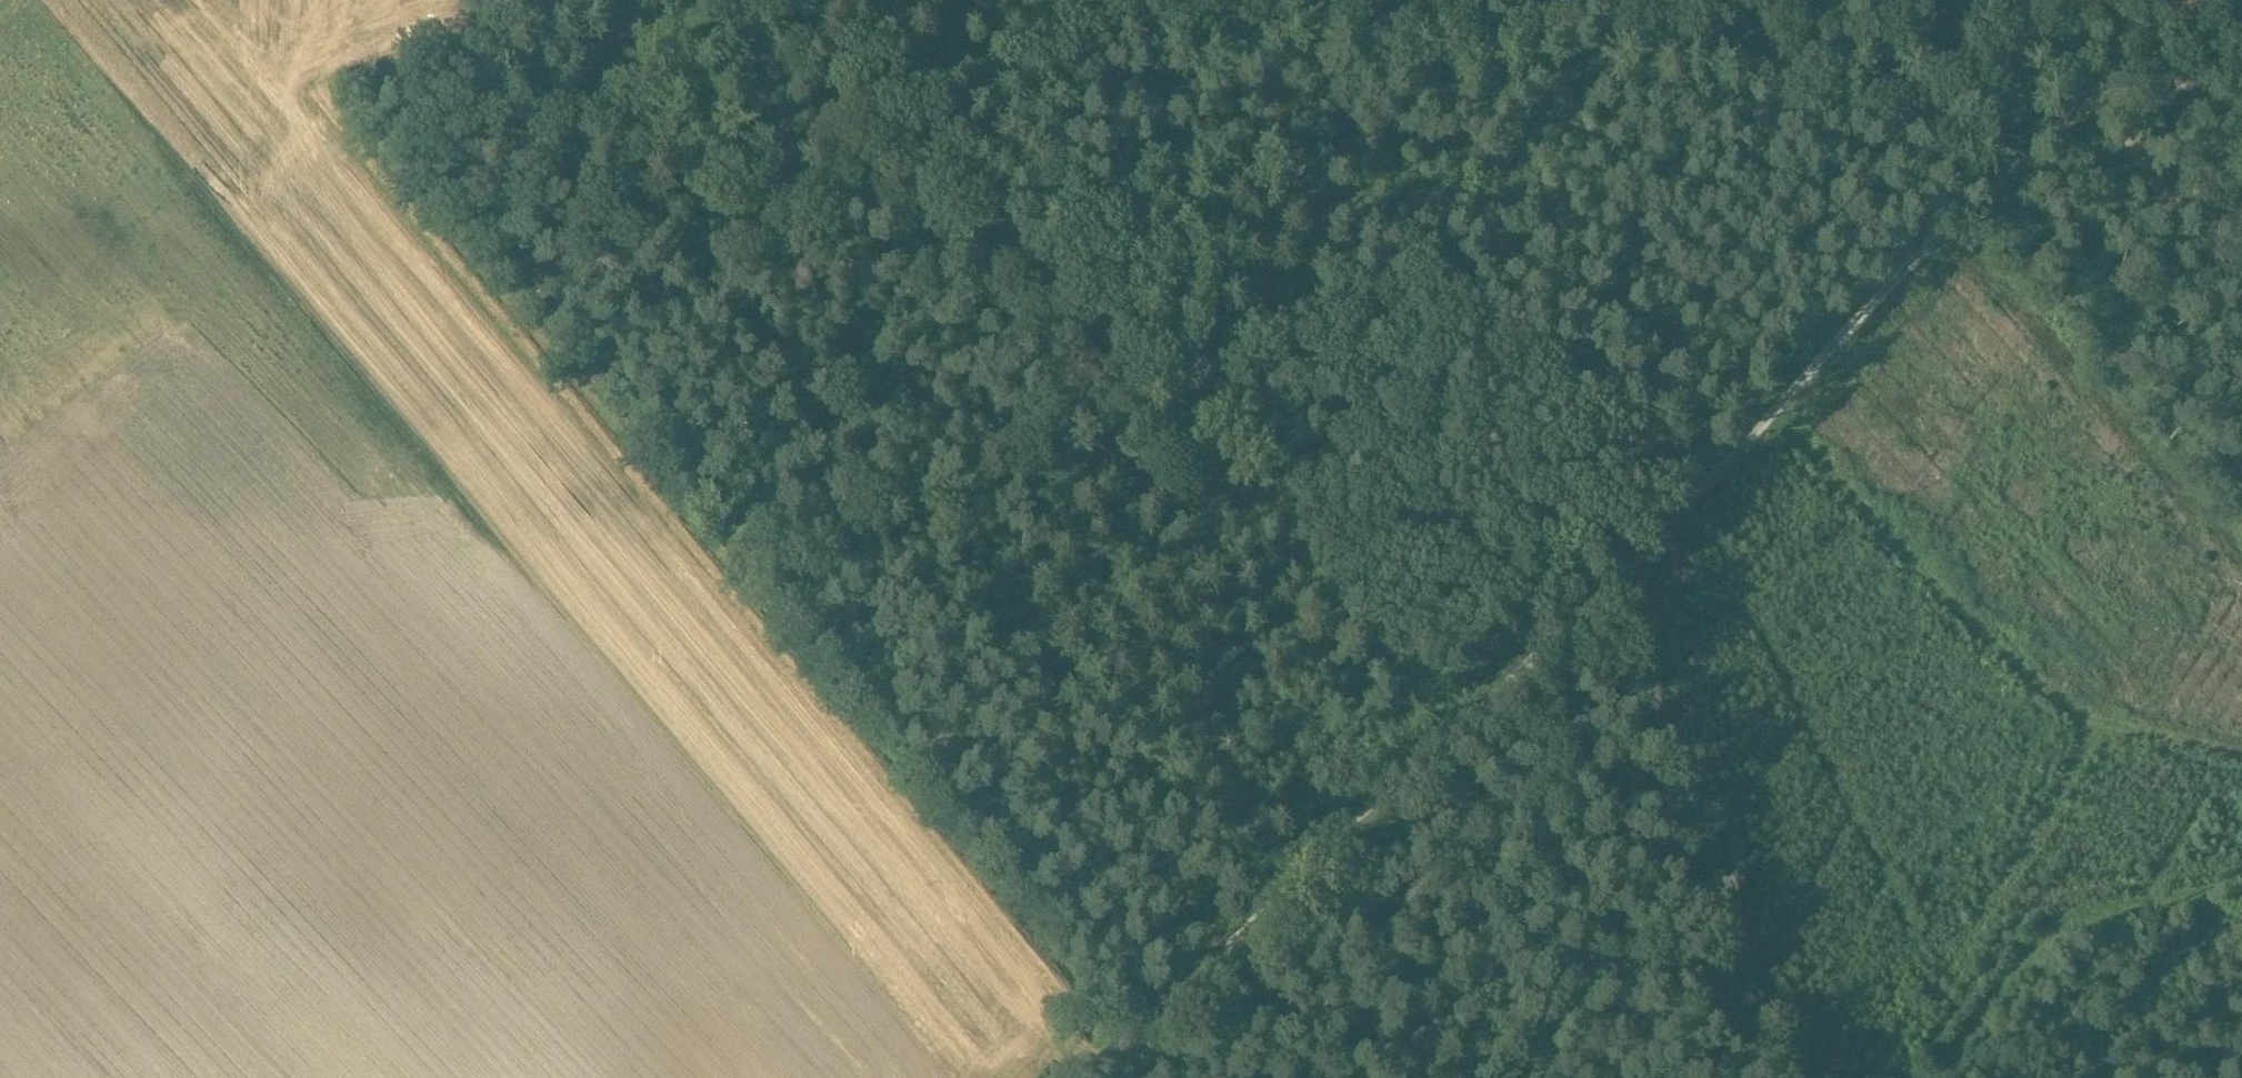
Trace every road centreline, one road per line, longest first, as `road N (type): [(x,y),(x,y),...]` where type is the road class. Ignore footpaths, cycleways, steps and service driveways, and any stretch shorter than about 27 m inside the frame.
road 1 (track): [(1091,1077),(1607,588),(1934,232),(2125,83),(2241,83)]

